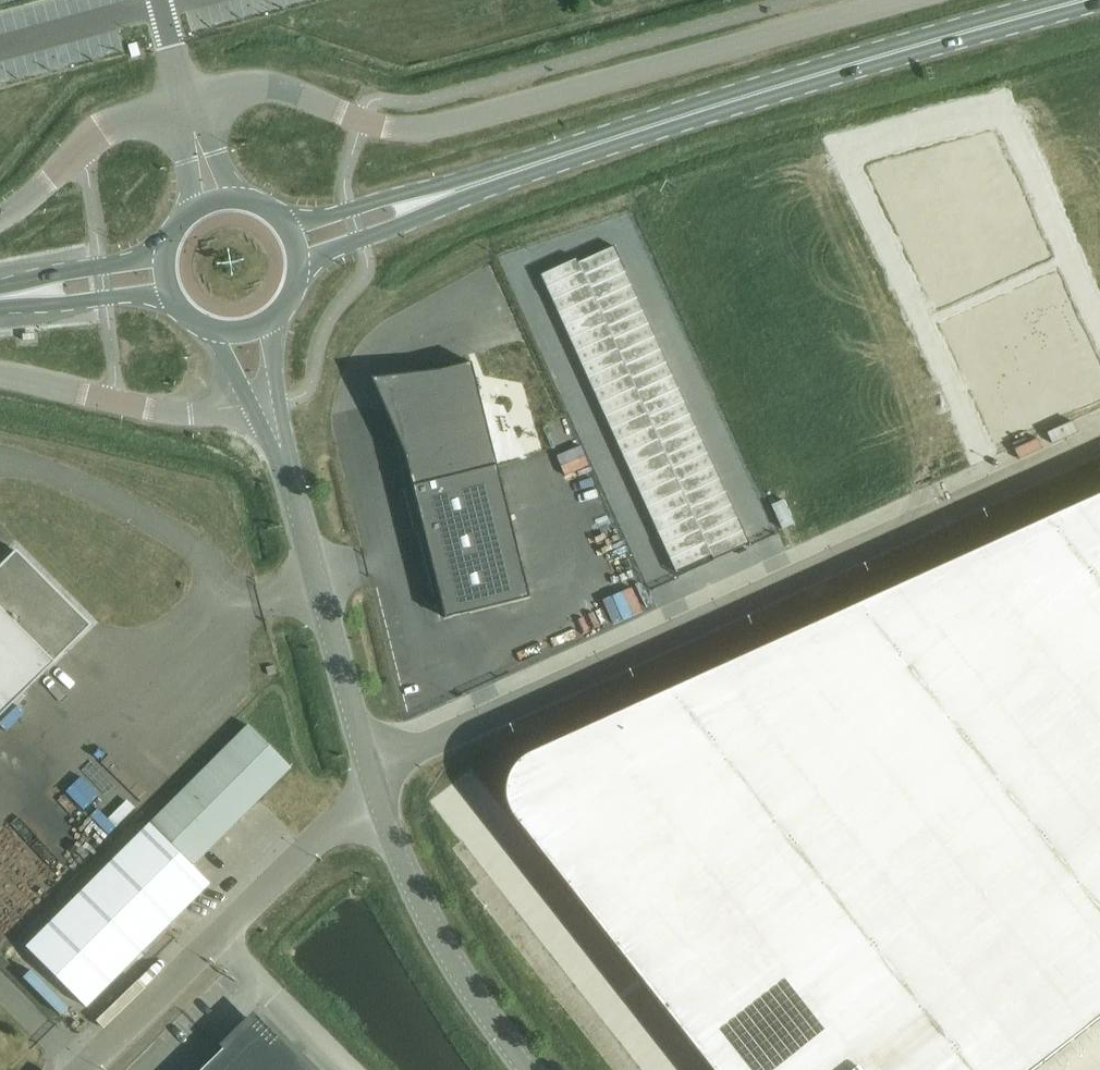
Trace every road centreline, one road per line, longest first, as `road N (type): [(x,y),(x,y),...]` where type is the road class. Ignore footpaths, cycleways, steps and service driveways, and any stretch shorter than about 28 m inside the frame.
road 1 (unclassified): [(1099,438),(413,751),(368,764)]
road 2 (unclassified): [(186,99),(230,88),(282,89),(364,121),(445,125),(901,0)]
road 3 (primary): [(491,176),(1075,0)]
road 4 (unclassified): [(381,812),(326,834),(83,1069)]
road 5 (unclassified): [(531,1069),(491,1021),(423,908),(381,812)]
road 6 (unclassified): [(368,764),(290,478)]
road 7 (unclassified): [(186,99),(116,122),(0,216)]
road 8 (primary): [(296,263),(442,205),(491,176)]
road 9 (primary): [(491,176),(285,228)]
road 10 (unclassified): [(0,376),(191,412)]
road 11 (primary): [(0,304),(176,293)]
road 12 (primary): [(171,249),(0,286)]

